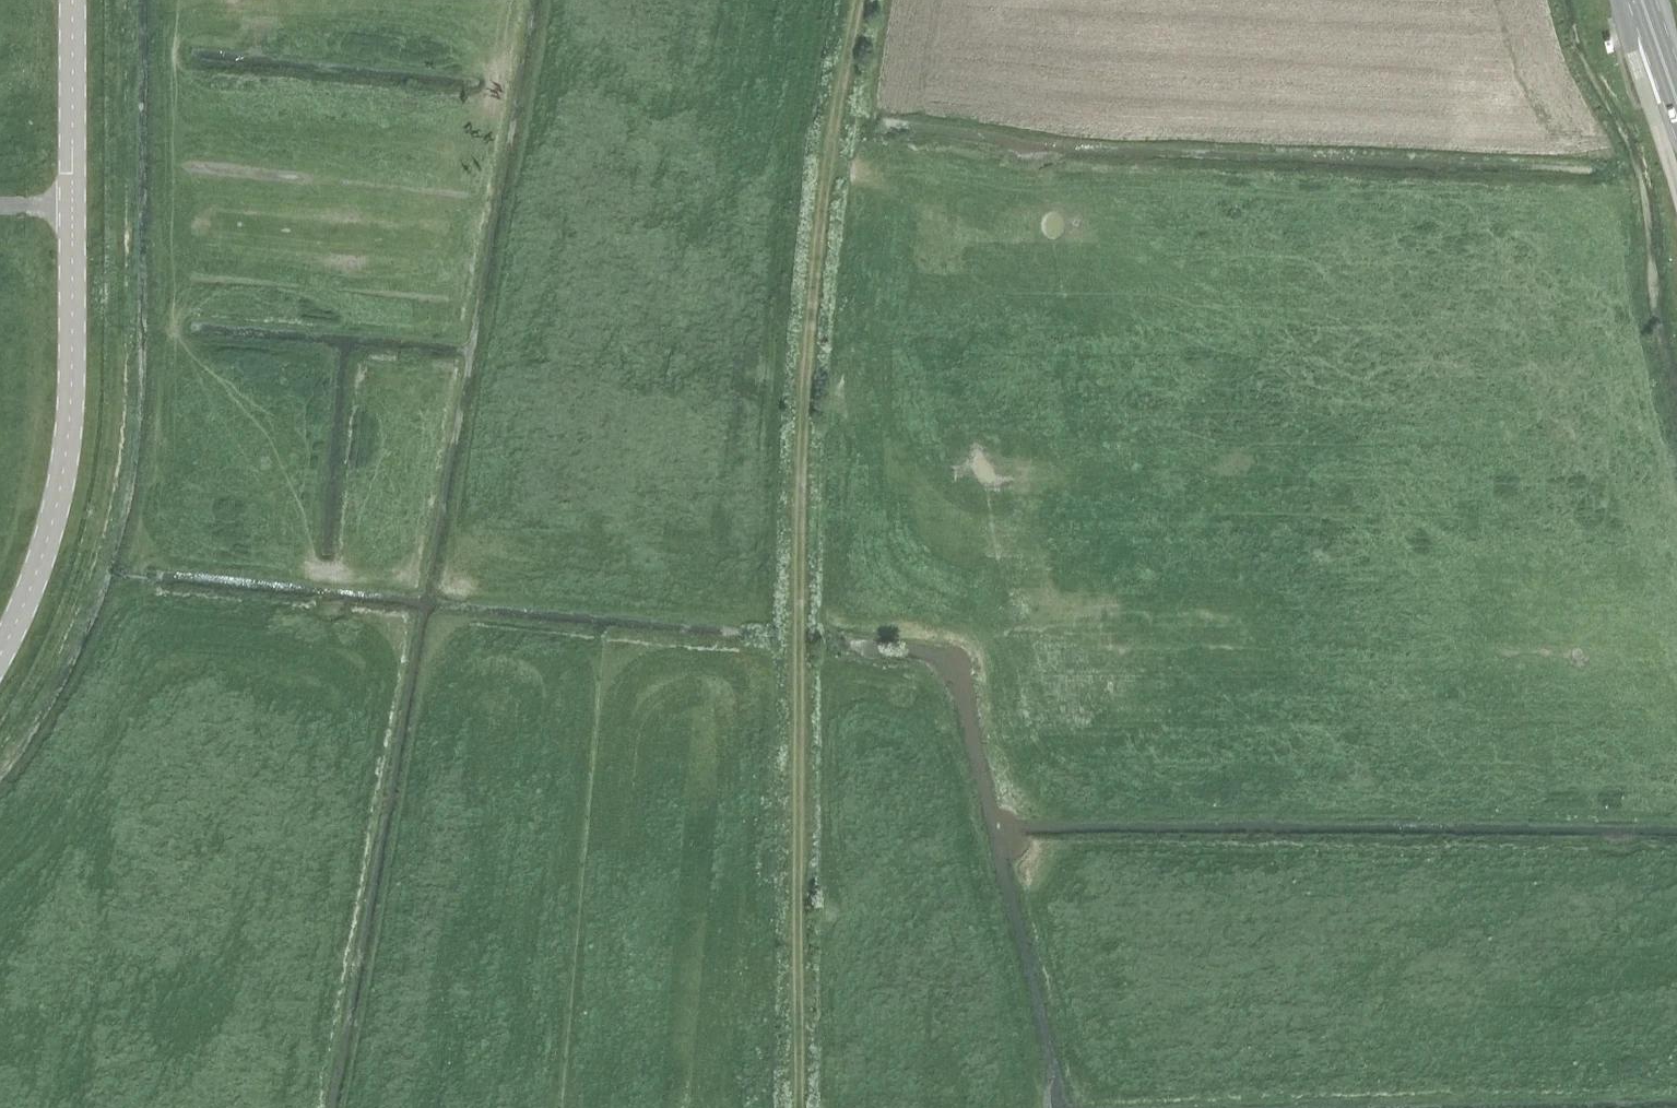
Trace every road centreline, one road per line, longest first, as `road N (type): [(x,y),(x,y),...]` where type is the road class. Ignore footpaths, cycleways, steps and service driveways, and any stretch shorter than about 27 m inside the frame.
road 1 (track): [(799,672),(813,301),(857,0)]
road 2 (unclassified): [(0,653),(45,548),(68,434),(73,0)]
road 3 (track): [(799,672),(798,1107)]

